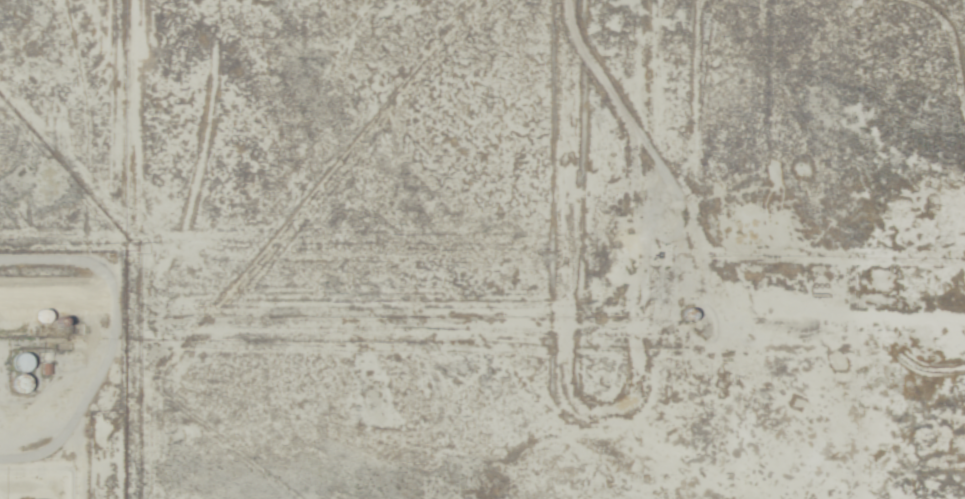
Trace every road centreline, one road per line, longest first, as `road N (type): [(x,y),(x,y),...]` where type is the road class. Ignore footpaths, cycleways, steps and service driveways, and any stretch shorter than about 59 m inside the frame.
road 1 (track): [(719,215),(708,157),(657,63),(651,0)]

